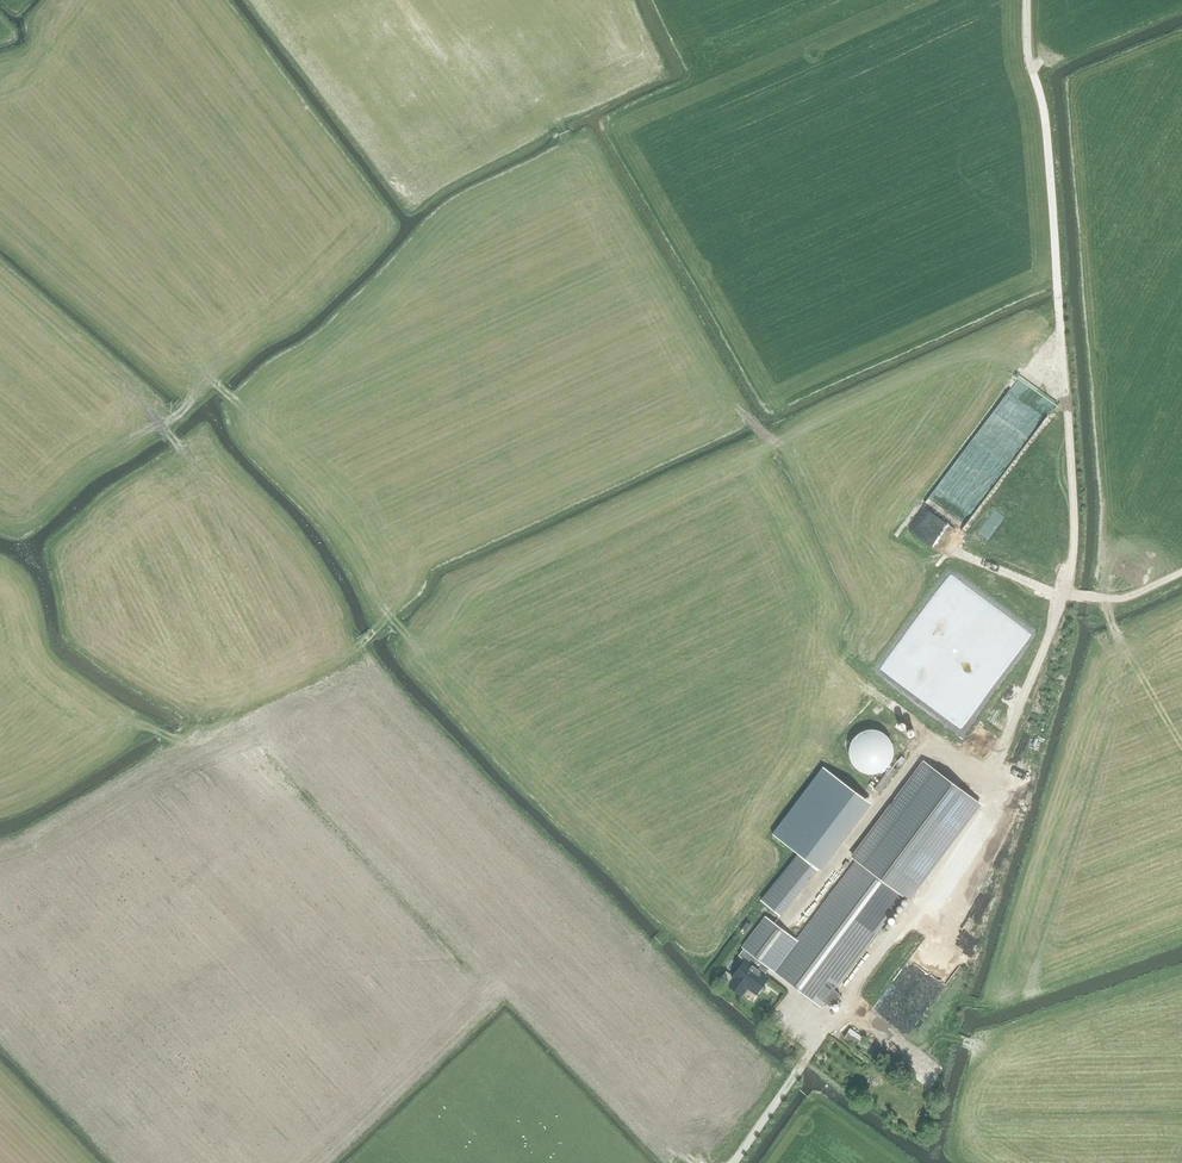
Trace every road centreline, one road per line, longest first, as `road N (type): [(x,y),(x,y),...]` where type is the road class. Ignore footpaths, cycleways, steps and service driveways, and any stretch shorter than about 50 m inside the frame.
road 1 (track): [(989,811),(999,796),(987,786),(1068,592),(1074,554),(1045,105),(1031,55),(1029,0)]
road 2 (track): [(911,517),(955,551),(1075,595),(1119,598),(1181,570)]

